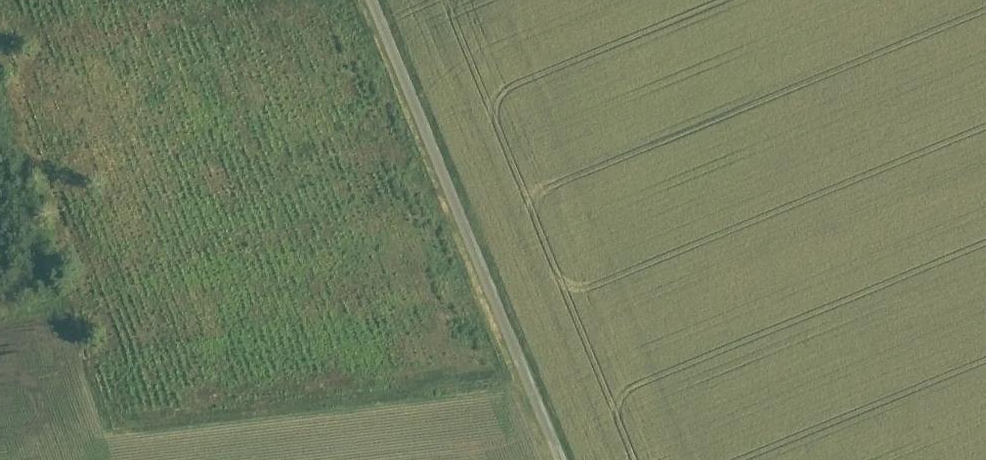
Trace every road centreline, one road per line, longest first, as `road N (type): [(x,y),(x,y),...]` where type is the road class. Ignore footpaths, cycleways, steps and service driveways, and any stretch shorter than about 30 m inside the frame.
road 1 (track): [(563,459),(374,0)]

